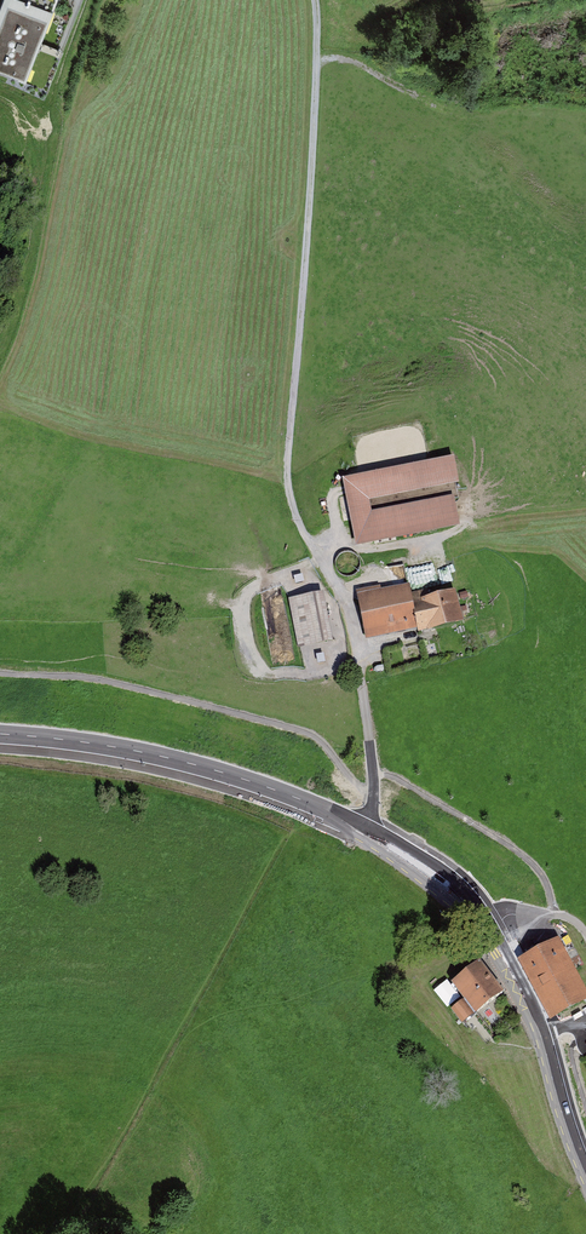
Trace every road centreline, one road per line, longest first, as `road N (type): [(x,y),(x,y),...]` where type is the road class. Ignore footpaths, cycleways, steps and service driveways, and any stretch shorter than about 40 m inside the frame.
road 1 (track): [(364,830),(375,775),(358,646),(348,604),(306,536),(288,485),(314,132),(315,0)]
road 2 (tertiary): [(0,734),(126,749),(215,771),(330,812),(440,880),(471,909),(523,996),(585,1169)]

